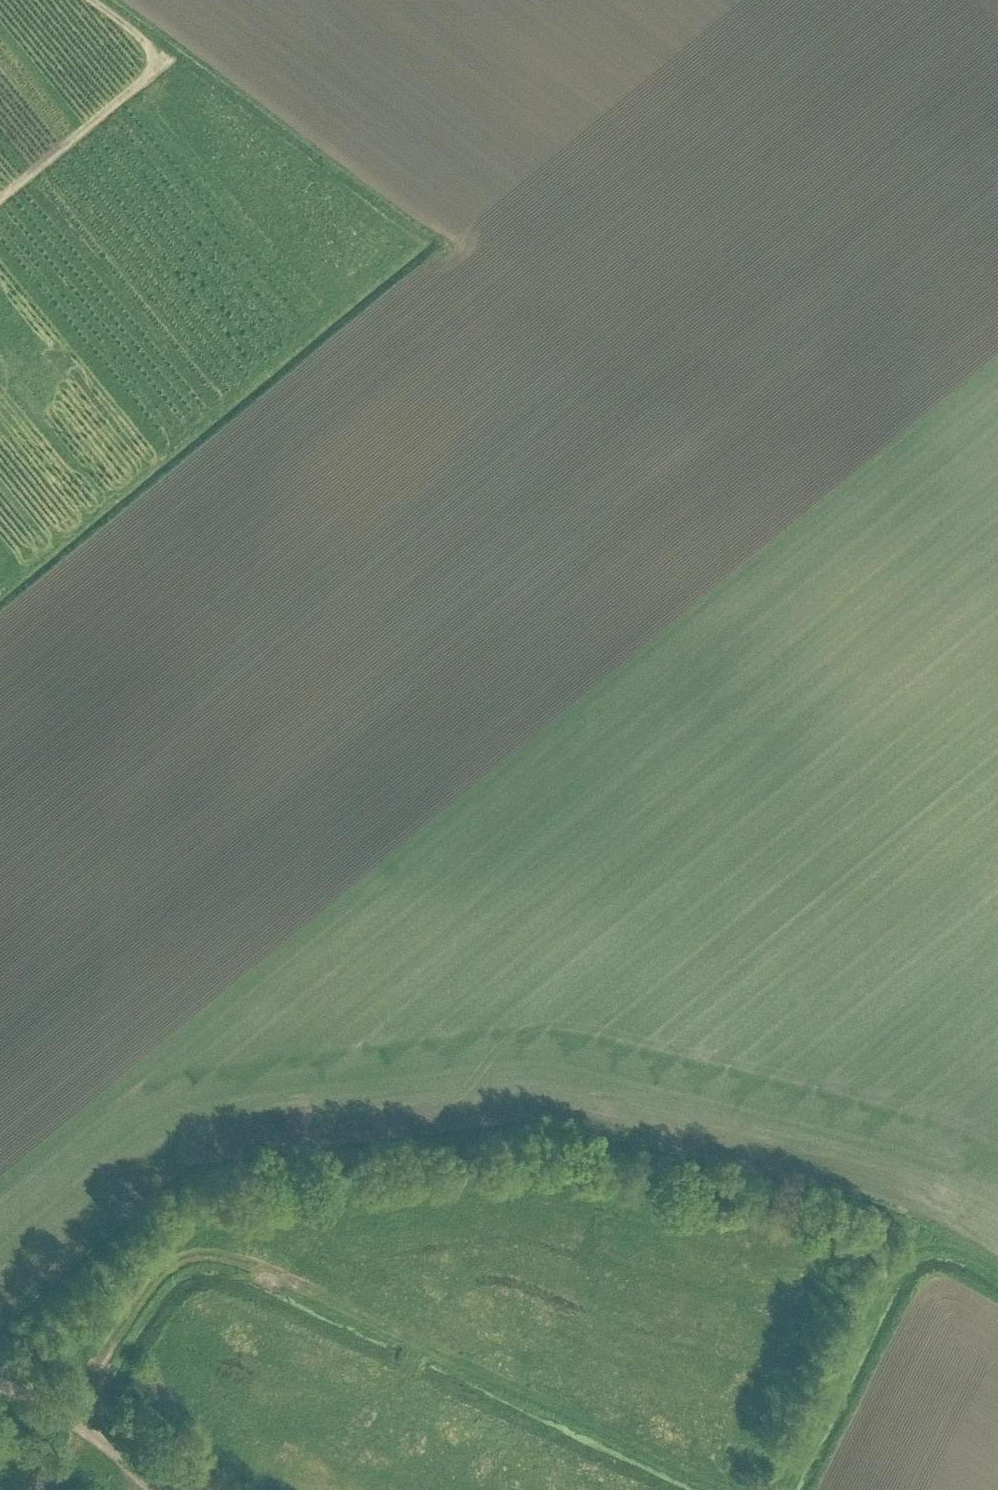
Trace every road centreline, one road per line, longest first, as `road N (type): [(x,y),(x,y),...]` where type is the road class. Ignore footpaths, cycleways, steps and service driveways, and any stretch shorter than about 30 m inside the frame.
road 1 (unclassified): [(152,1489),(105,1442),(0,1385)]

